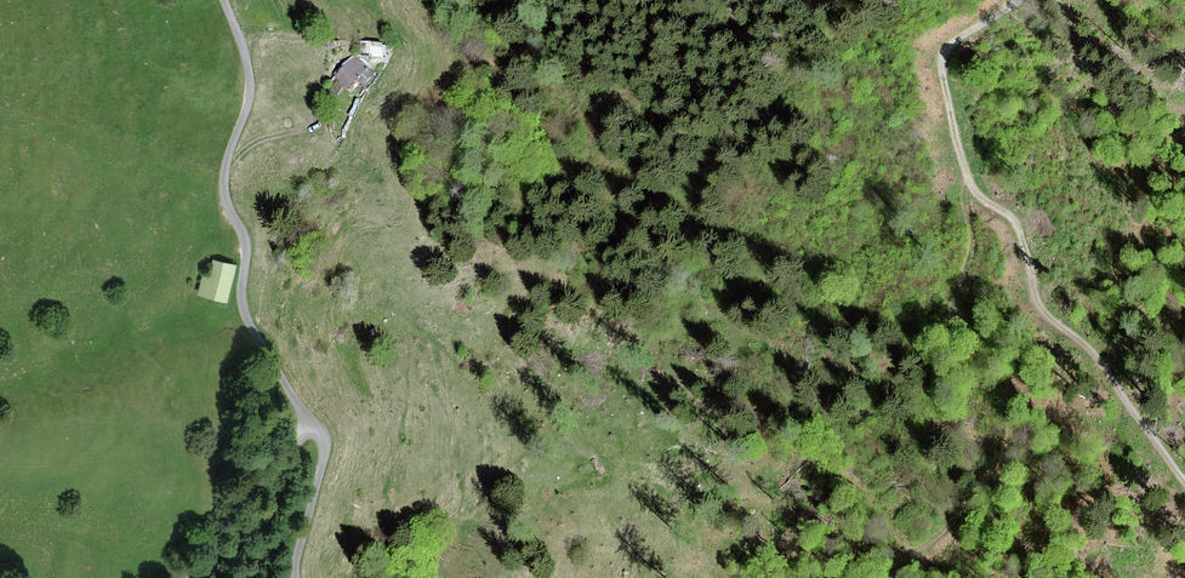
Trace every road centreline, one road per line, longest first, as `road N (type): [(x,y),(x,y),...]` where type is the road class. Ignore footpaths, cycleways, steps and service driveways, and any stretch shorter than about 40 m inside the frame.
road 1 (track): [(223,0),(249,64),(249,105),(224,170),(247,247),(247,316),(325,454),(297,577)]
road 2 (track): [(973,197),(982,194),(1016,221),(1038,297),(1085,342),(1155,435),(1178,491),(1171,577)]
road 3 (track): [(973,197),(973,250),(957,325),(1010,432),(968,504),(905,563)]
road 4 (track): [(1019,0),(941,55),(973,197)]
road 5 (track): [(309,422),(246,577)]

